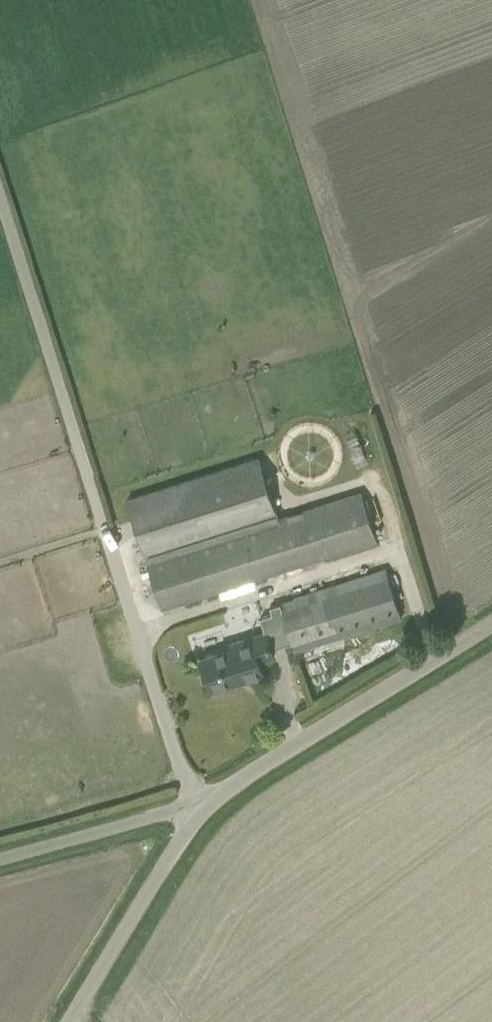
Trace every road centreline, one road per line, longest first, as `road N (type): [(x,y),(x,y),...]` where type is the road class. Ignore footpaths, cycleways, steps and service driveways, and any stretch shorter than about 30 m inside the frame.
road 1 (unclassified): [(200,806),(185,783),(0,200)]
road 2 (unclassified): [(200,806),(491,622)]
road 3 (unclassified): [(69,1021),(200,806)]
road 4 (unclassified): [(0,860),(200,806)]

